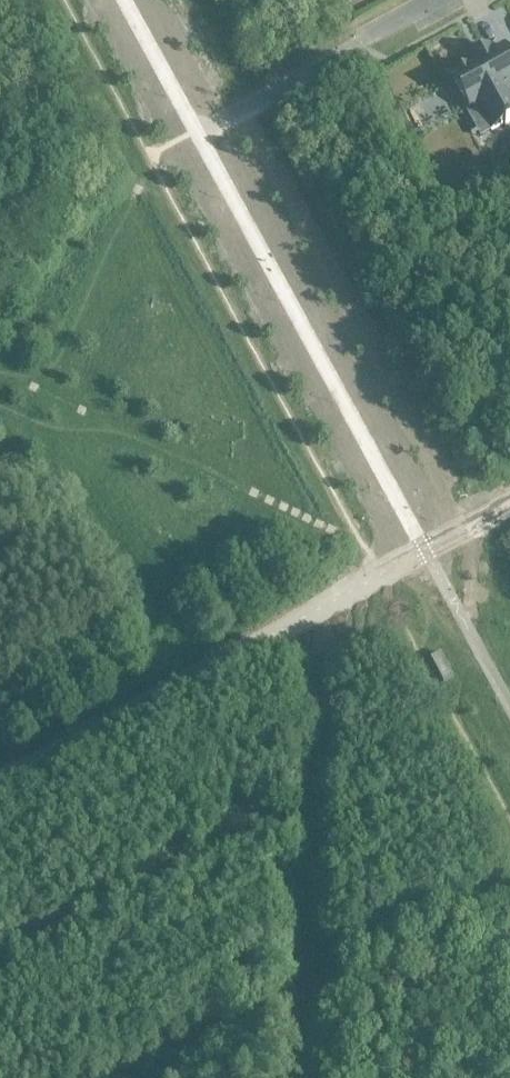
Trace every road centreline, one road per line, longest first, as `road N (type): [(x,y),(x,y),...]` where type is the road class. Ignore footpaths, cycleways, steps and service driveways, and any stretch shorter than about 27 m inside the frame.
road 1 (unclassified): [(426,553),(0,785)]

